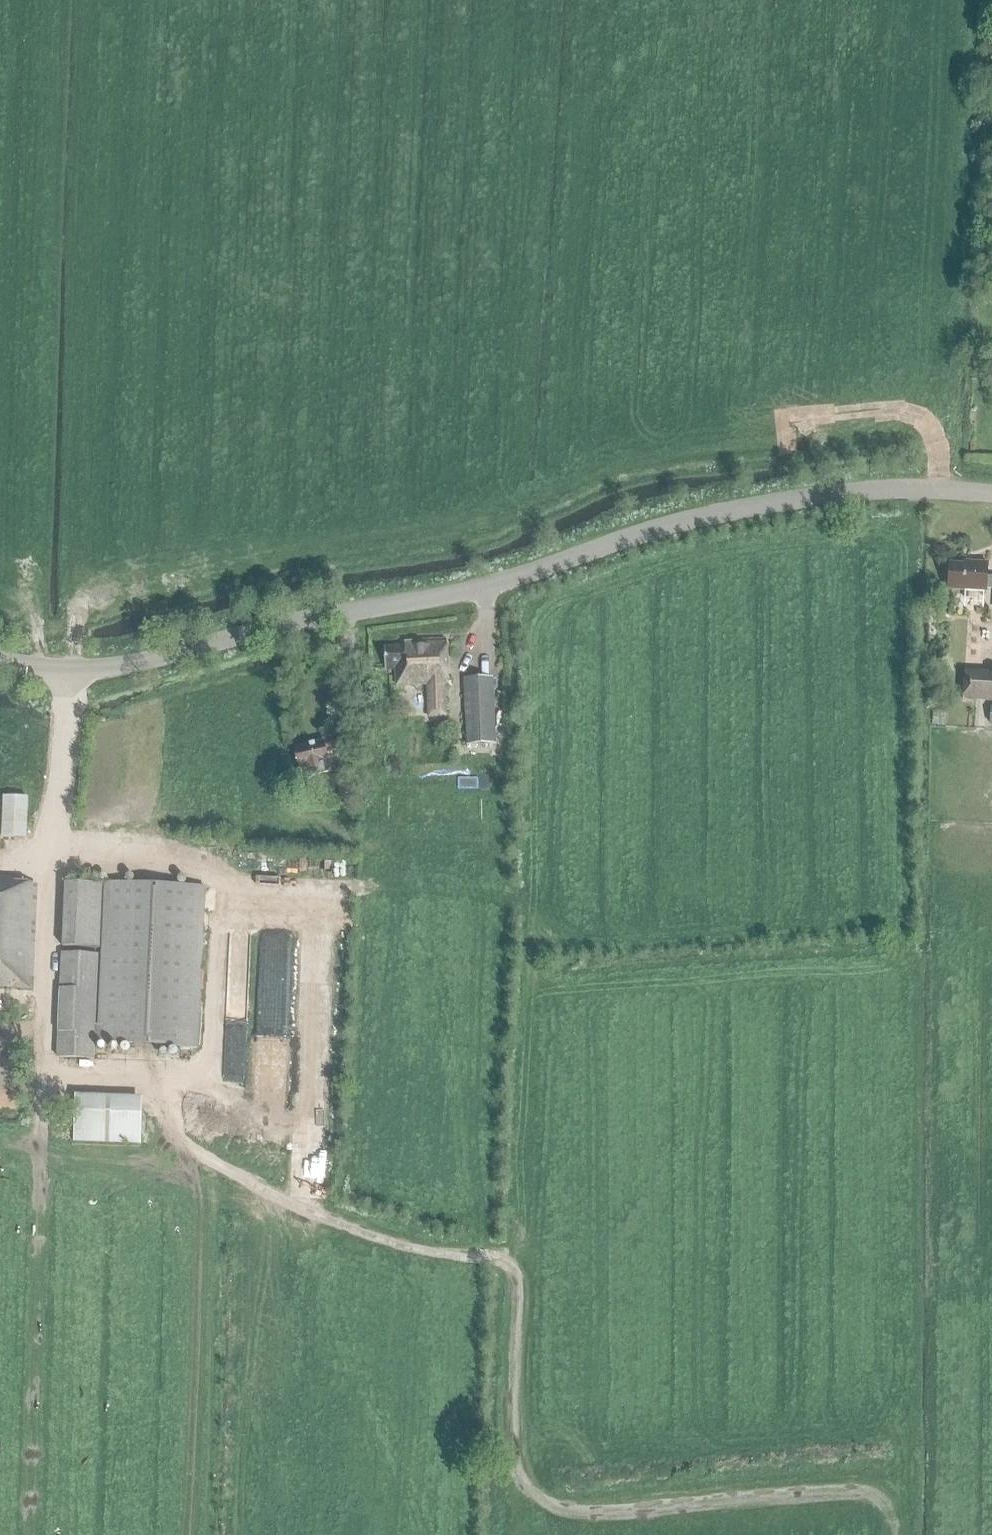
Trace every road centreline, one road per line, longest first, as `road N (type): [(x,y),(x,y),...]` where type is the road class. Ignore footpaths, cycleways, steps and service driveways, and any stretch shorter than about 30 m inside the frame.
road 1 (track): [(896,1534),(897,1521),(881,1497),(854,1491),(556,1506),(522,1487),(515,1458),(513,1273),(484,1258),(356,1231),(256,1192),(174,1135),(160,1080)]
road 2 (tertiary): [(0,660),(68,671),(119,666),(495,588),(659,528),(760,505),(858,491),(991,493)]
road 3 (track): [(174,1135),(146,1155),(40,1159),(29,1534)]

